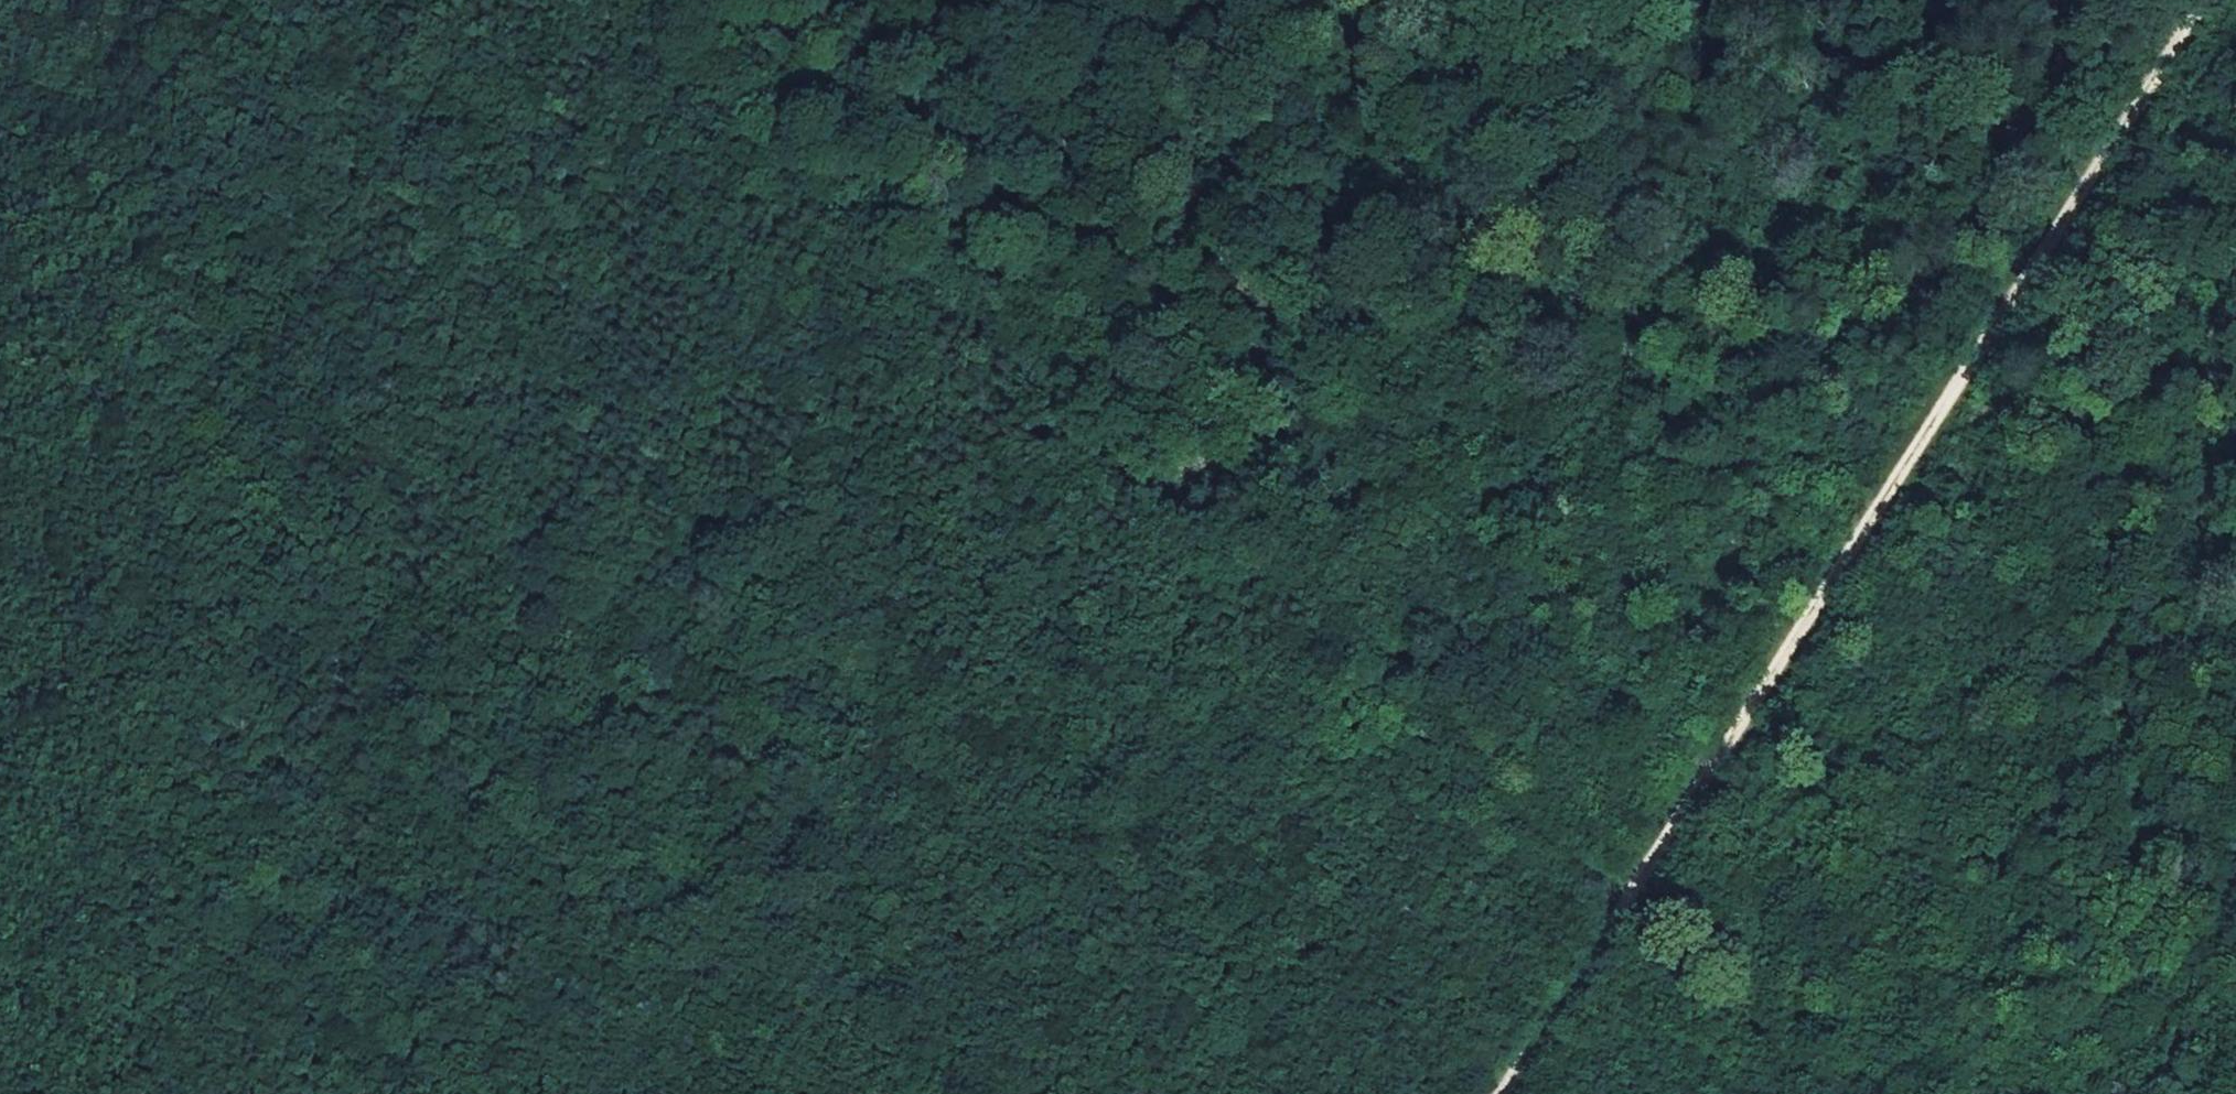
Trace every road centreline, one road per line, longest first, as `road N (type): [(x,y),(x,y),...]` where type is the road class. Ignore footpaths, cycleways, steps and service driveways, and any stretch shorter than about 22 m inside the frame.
road 1 (track): [(1628,921),(1939,434),(2202,0)]
road 2 (track): [(1514,1093),(1628,921)]

